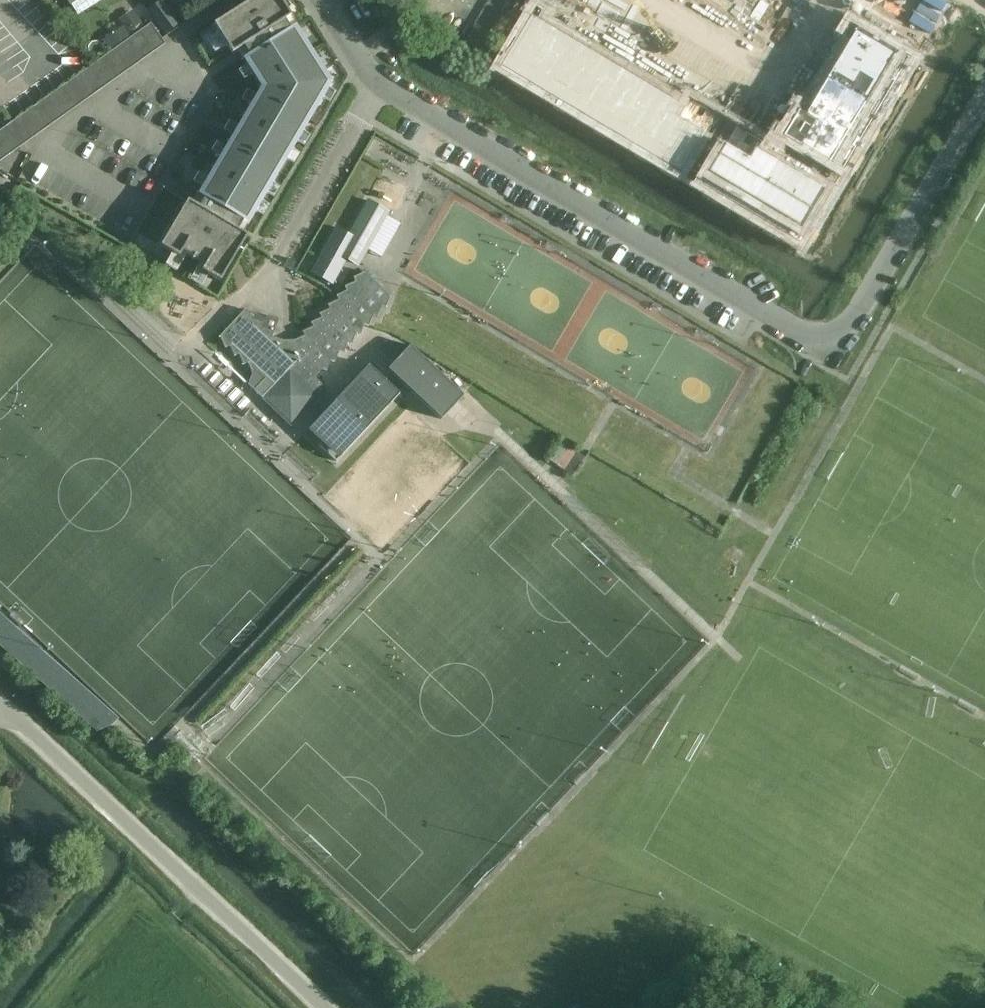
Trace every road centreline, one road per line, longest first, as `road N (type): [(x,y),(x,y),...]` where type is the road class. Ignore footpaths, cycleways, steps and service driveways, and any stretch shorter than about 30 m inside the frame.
road 1 (residential): [(984,105),(845,348),(379,83)]
road 2 (unclassified): [(321,1007),(0,705)]
road 3 (residential): [(379,83),(288,249)]

